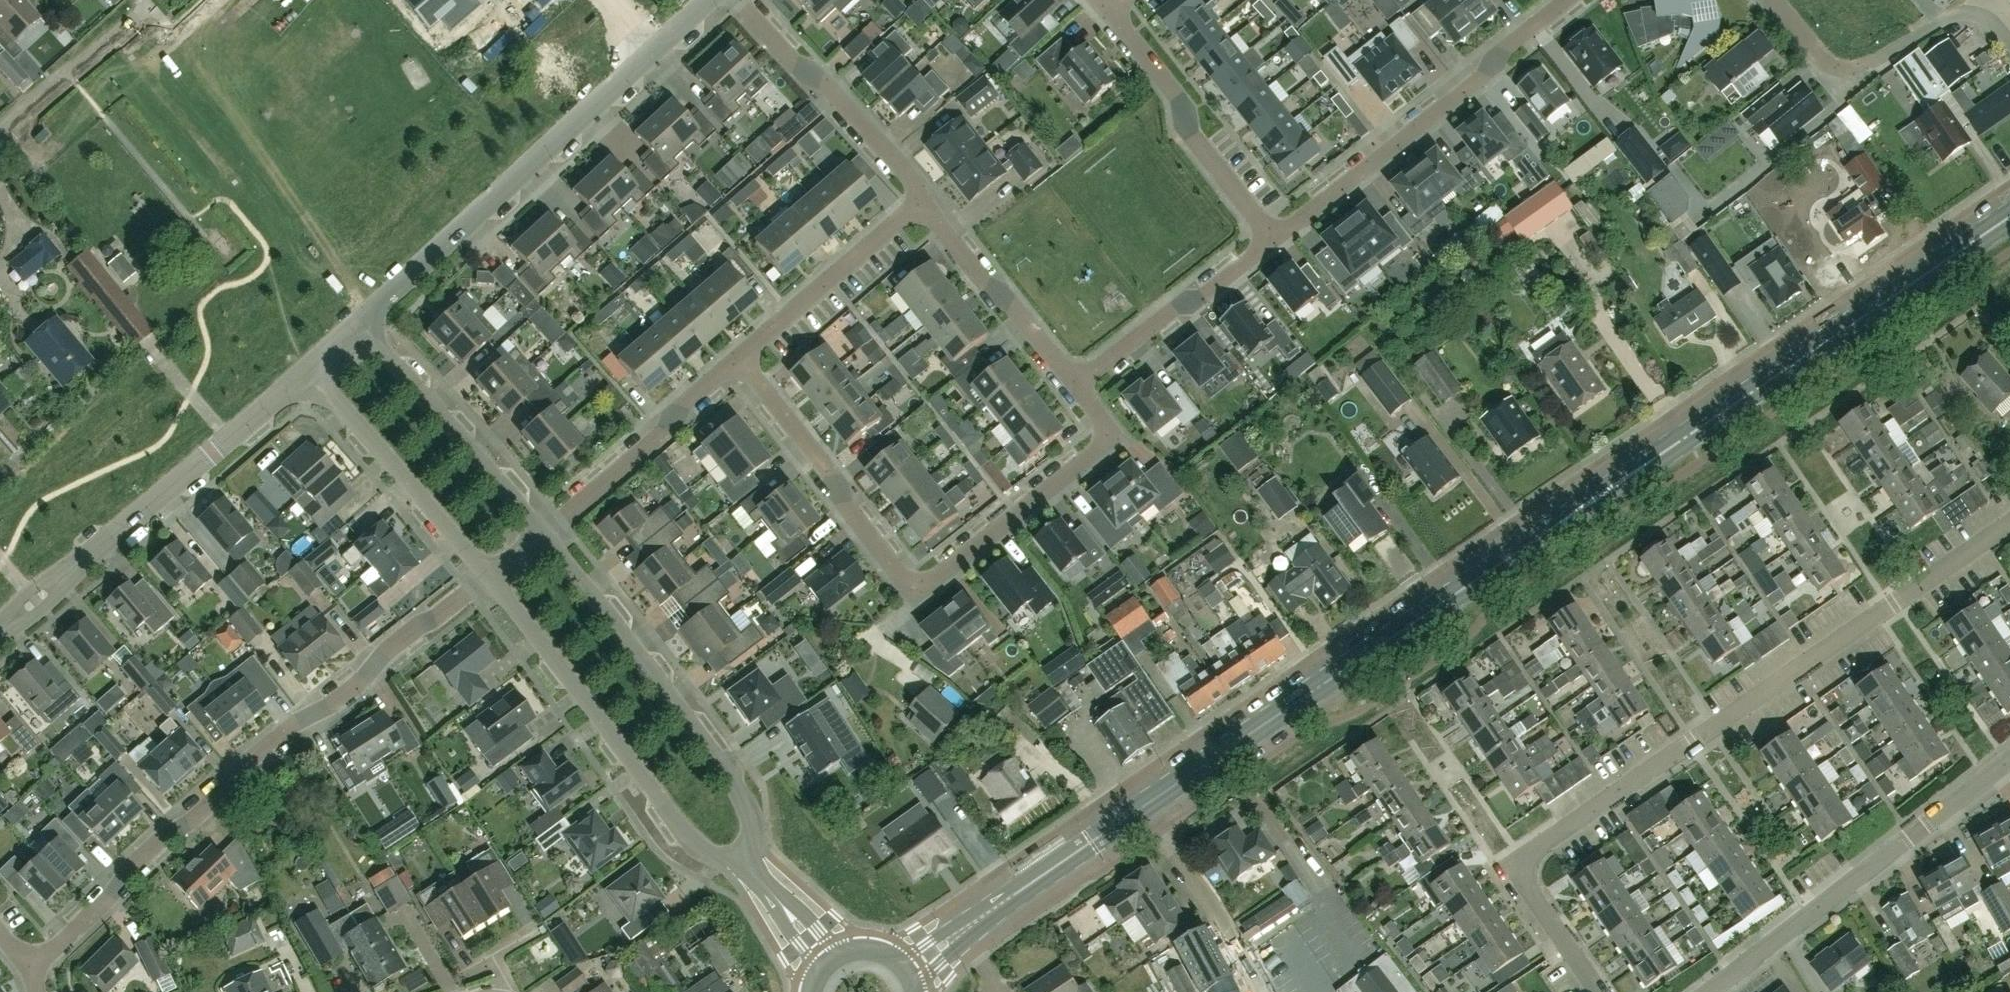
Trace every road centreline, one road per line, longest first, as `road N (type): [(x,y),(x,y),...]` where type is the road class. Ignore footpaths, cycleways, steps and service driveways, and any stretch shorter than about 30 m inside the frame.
road 1 (tertiary): [(981,921),(2009,214)]
road 2 (residential): [(1598,991),(1523,882),(1529,854),(2009,524)]
road 3 (residential): [(741,355),(916,594),(1116,436),(1073,382)]
road 4 (residential): [(29,968),(110,895),(125,868),(230,784),(241,761),(327,705),(381,651),(485,577)]
road 5 (residential): [(711,0),(364,321)]
road 6 (residential): [(304,374),(0,631)]
road 7 (residential): [(740,854),(749,823),(740,792),(542,530)]
road 8 (residential): [(485,577),(697,845),(720,856),(740,854)]
road 9 (residential): [(1706,991),(2009,759)]
road 10 (residential): [(1274,238),(1565,0)]
road 11 (residential): [(924,199),(822,78),(795,67),(738,0)]
road 12 (residential): [(542,530),(364,321)]
road 13 (residential): [(304,374),(485,577)]
road 14 (residential): [(1113,19),(1274,238)]
road 15 (residential): [(542,530),(741,355)]
road 16 (residential): [(1073,382),(1174,306),(1203,297),(1274,238)]
road 17 (residential): [(741,355),(924,199)]
road 18 (residential): [(1073,382),(1009,302),(983,287),(924,199)]
road 19 (residential): [(0,129),(149,6)]
road 20 (residential): [(1911,39),(1868,63),(1832,67),(1774,0)]

